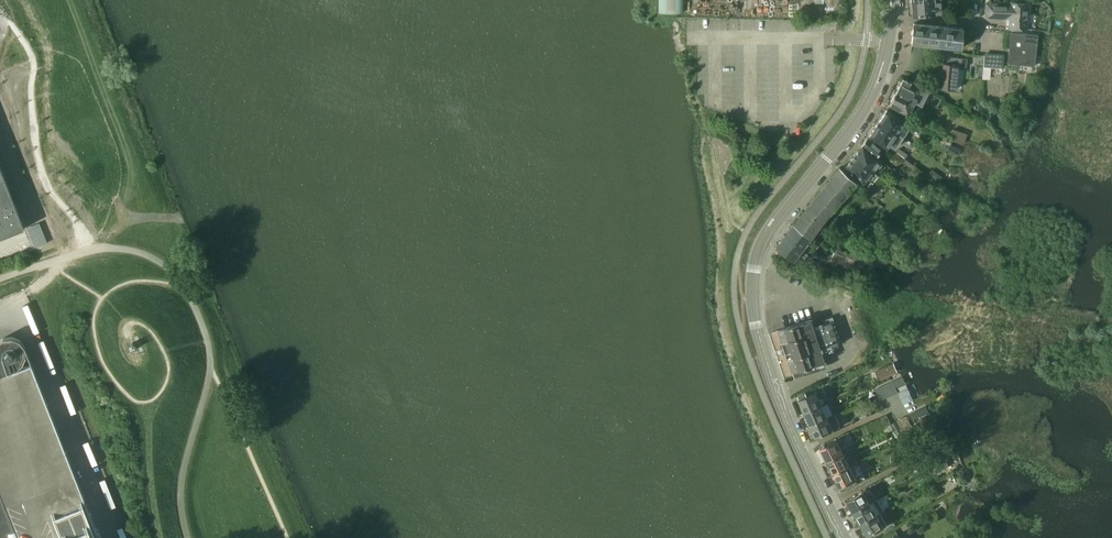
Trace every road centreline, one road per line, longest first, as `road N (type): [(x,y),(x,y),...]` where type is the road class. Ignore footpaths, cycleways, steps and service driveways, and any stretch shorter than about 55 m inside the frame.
road 1 (tertiary): [(843,537),(784,413),(757,329),(752,282),(774,224),(874,90),(891,0)]

